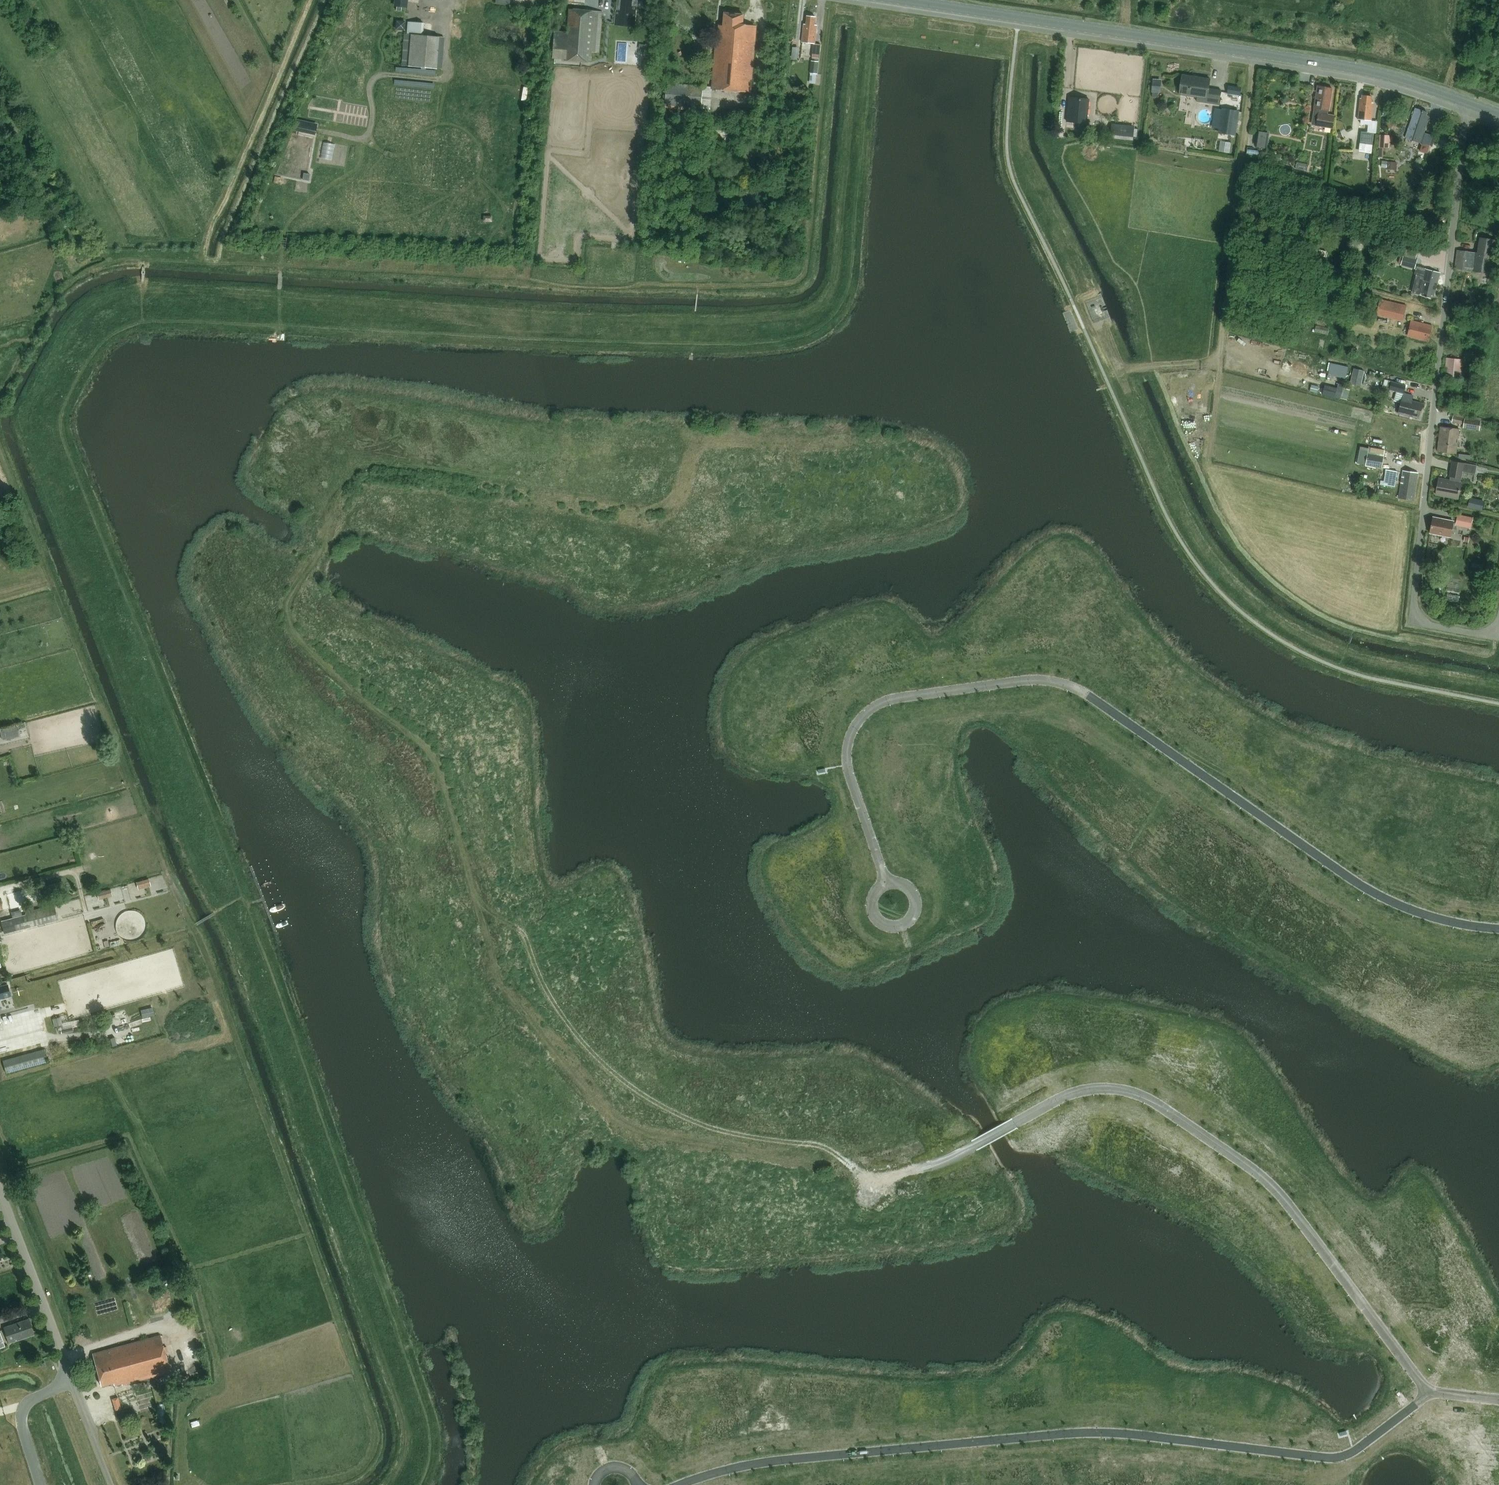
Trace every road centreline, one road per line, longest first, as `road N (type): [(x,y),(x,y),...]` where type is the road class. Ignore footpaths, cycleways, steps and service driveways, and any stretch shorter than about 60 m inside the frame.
road 1 (track): [(867,1174),(630,1129),(601,1102),(499,971),(430,750),(303,648),(288,613),(293,589),(352,492),(376,477),(630,516),(668,512),(699,439),(824,440)]
road 2 (residential): [(1498,928),(1450,923),(1367,889),(1059,682),(894,698),(864,714),(846,752),(885,881)]
road 3 (residential): [(1429,1394),(1349,1455),(1331,1458),(1105,1431),(773,1461),(673,1484)]
road 4 (residential): [(1429,1394),(1270,1184),(1138,1095),(1079,1092),(929,1167),(867,1174)]
road 5 (residential): [(1498,628),(1497,636),(1430,624),(1413,602),(1470,103)]
road 6 (tertiary): [(1470,103),(1347,66),(902,0)]
road 7 (residential): [(72,1380),(0,1194)]
road 8 (unclassified): [(72,1380),(31,1400),(23,1413),(41,1484)]
road 9 (residential): [(885,881),(916,895),(910,921),(883,924),(873,913),(875,892)]

